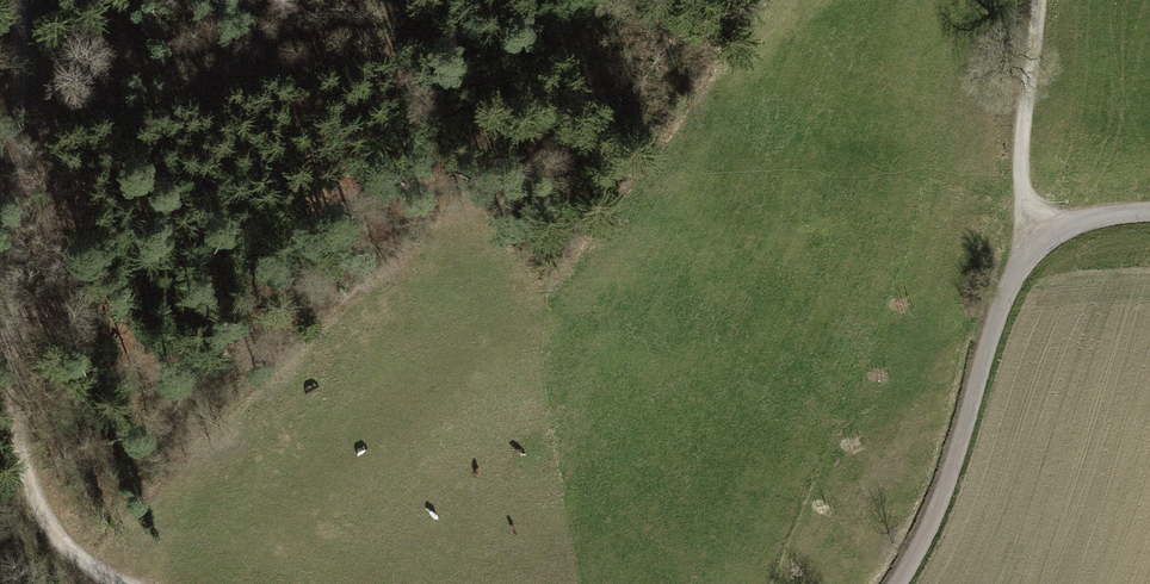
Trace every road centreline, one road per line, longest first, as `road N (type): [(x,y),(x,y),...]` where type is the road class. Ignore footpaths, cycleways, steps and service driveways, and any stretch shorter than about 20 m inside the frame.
road 1 (unclassified): [(1149,209),(1036,233),(932,524),(891,583)]
road 2 (track): [(123,583),(87,565),(52,528),(25,468),(12,297)]
road 3 (track): [(35,0),(12,297)]
road 4 (track): [(1036,233),(1018,163),(1041,0)]

